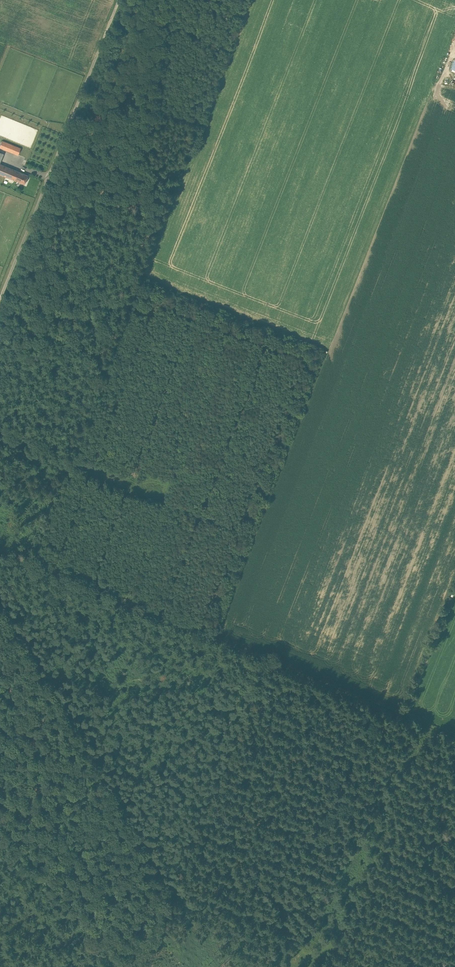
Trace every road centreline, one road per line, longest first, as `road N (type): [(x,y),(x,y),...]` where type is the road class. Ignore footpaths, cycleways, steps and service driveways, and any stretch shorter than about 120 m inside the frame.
road 1 (track): [(454,736),(0,554)]
road 2 (track): [(0,596),(170,879),(136,966)]
road 3 (unclassified): [(120,0),(0,298)]
road 4 (track): [(131,966),(0,841)]

